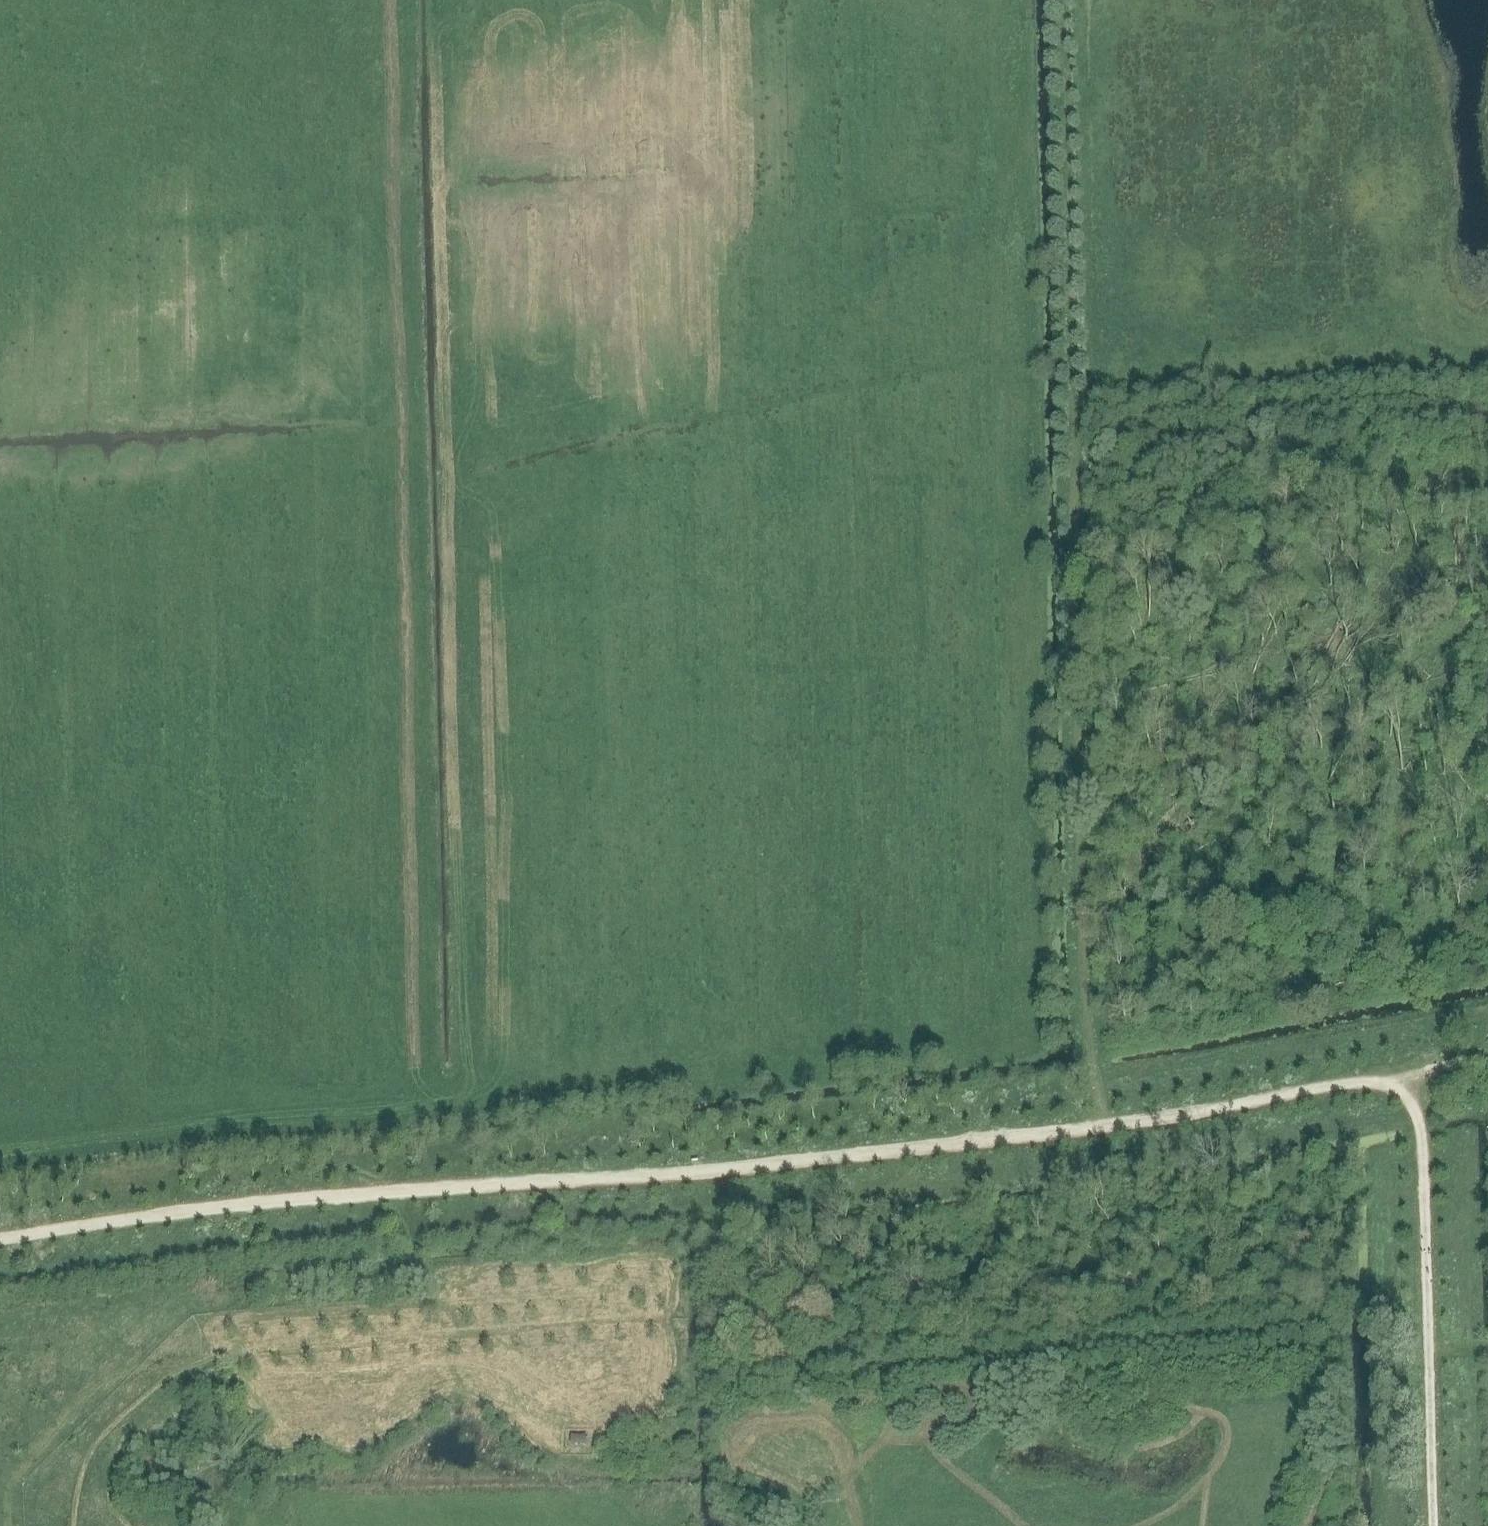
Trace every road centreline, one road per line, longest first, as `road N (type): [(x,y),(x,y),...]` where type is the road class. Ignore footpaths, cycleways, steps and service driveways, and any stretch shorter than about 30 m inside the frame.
road 1 (track): [(1392,1079),(1105,1125),(728,1171),(297,1198),(0,1239)]
road 2 (track): [(1392,1079),(1414,1092),(1422,1133),(1433,1525)]

